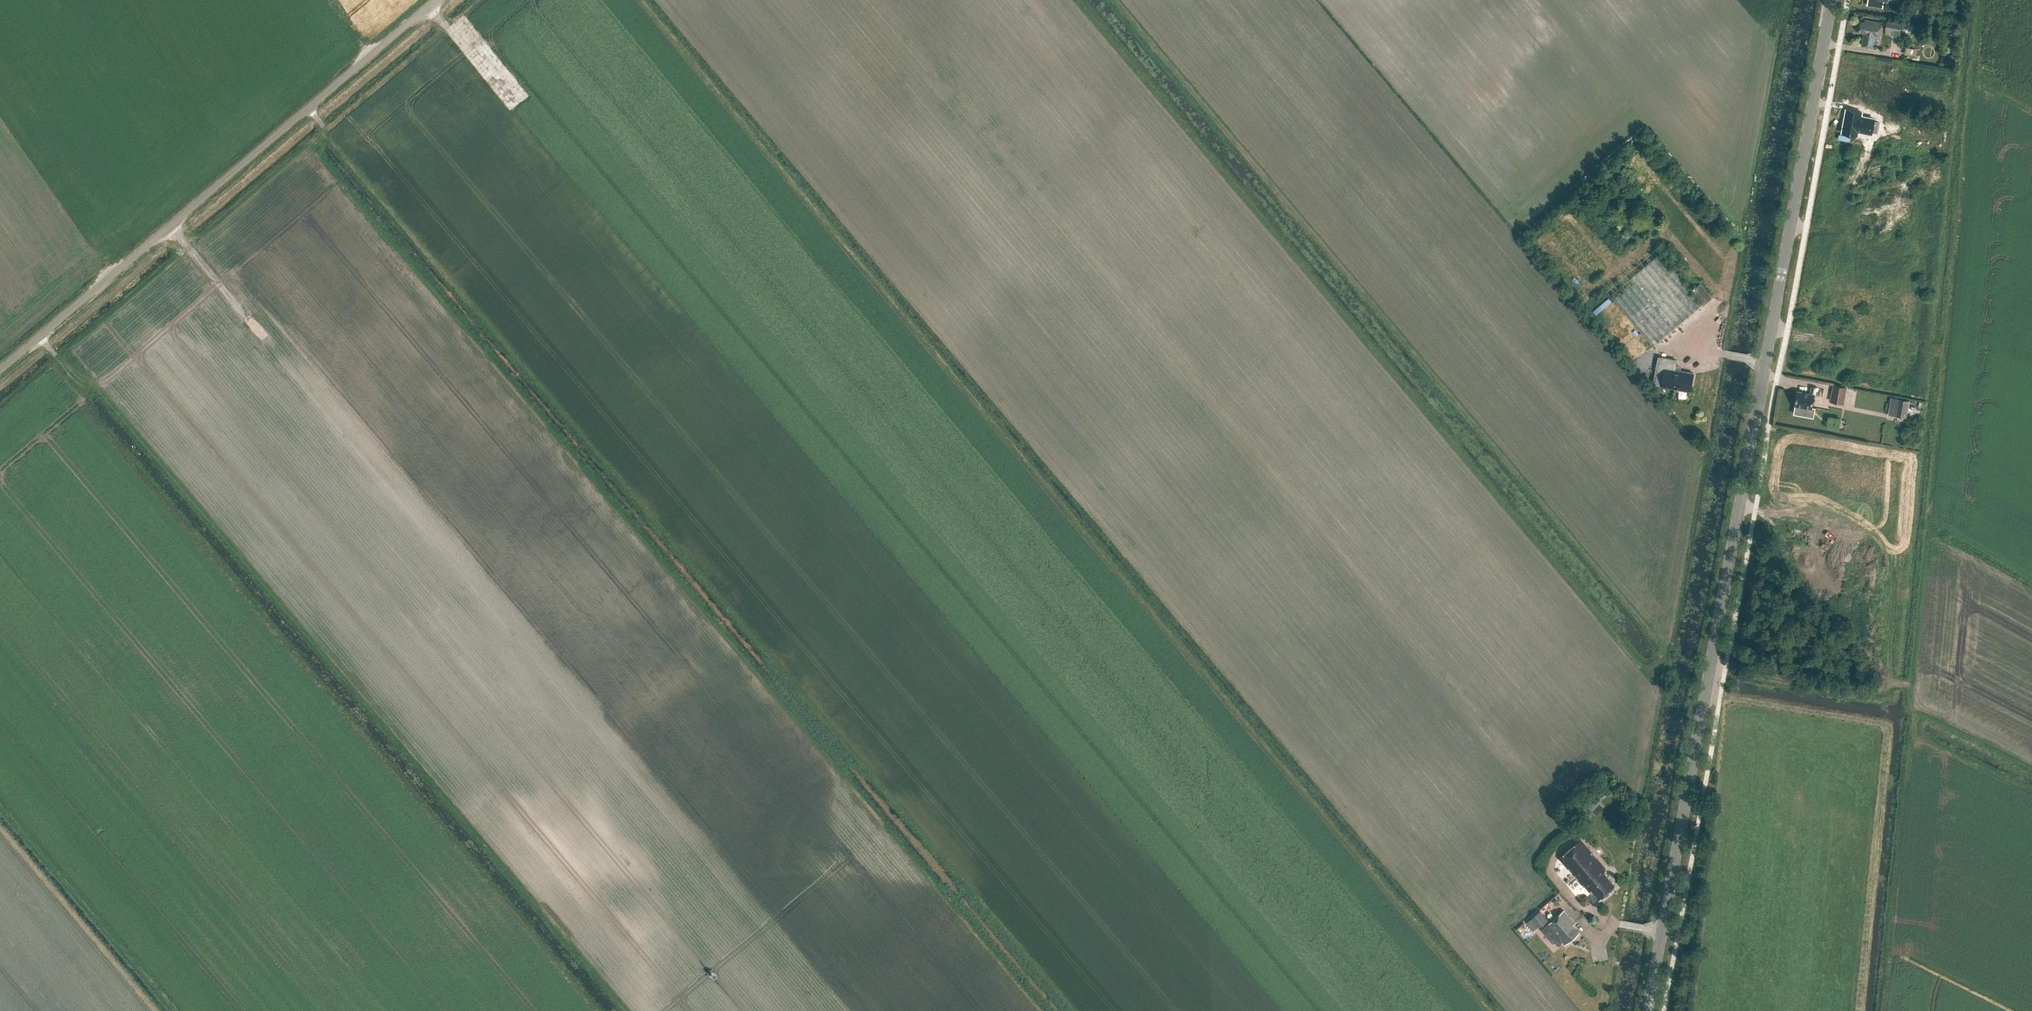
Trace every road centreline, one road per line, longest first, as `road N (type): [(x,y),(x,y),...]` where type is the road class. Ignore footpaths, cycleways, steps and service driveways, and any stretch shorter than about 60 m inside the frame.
road 1 (tertiary): [(1648,1010),(1831,0)]
road 2 (unclassified): [(436,0),(0,370)]

